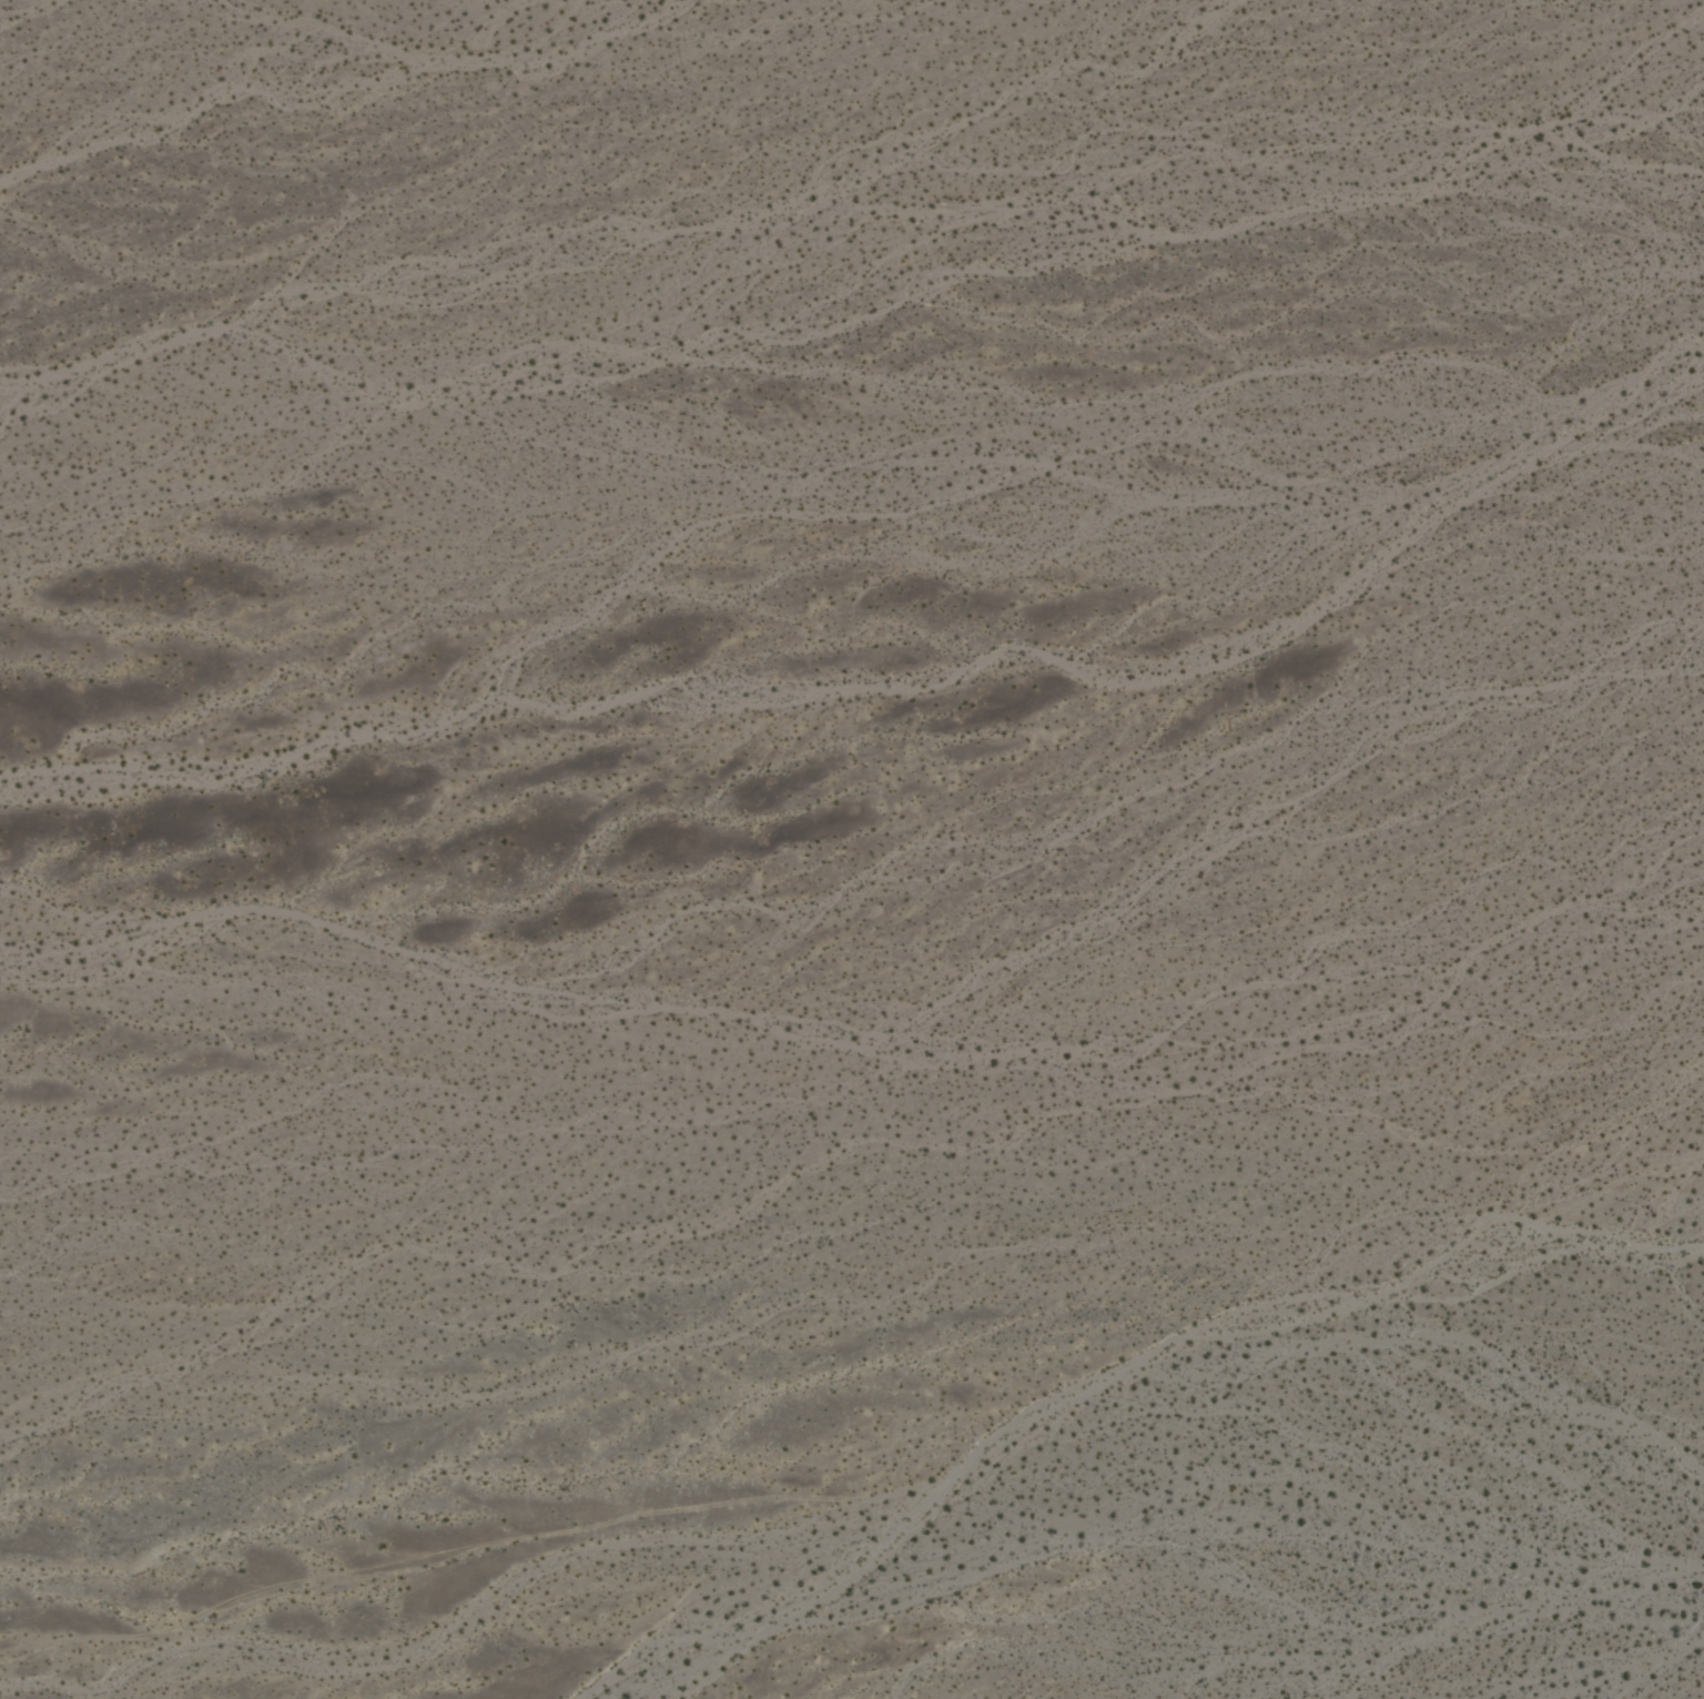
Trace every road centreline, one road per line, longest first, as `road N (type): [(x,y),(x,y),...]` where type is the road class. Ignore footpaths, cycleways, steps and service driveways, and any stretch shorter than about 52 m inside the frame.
road 1 (track): [(1703,1142),(1380,1280),(1227,1314),(1068,1389),(893,1500),(841,1508),(737,1499),(637,1515),(450,1564),(203,1614),(0,1642)]

